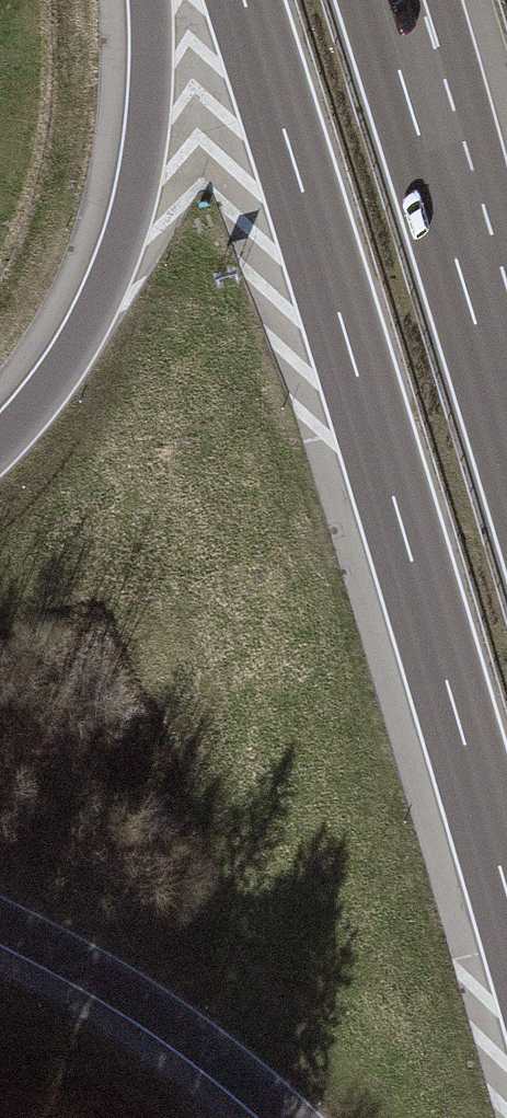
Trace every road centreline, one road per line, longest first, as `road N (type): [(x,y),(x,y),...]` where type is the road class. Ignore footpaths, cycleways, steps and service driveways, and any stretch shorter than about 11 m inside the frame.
road 1 (motorway): [(243,0),(506,897)]
road 2 (motorway): [(150,0),(146,98),(122,222),(72,339),(0,432)]
road 3 (motorway): [(506,440),(377,0)]
road 4 (motorway): [(0,928),(143,1011),(280,1117)]

